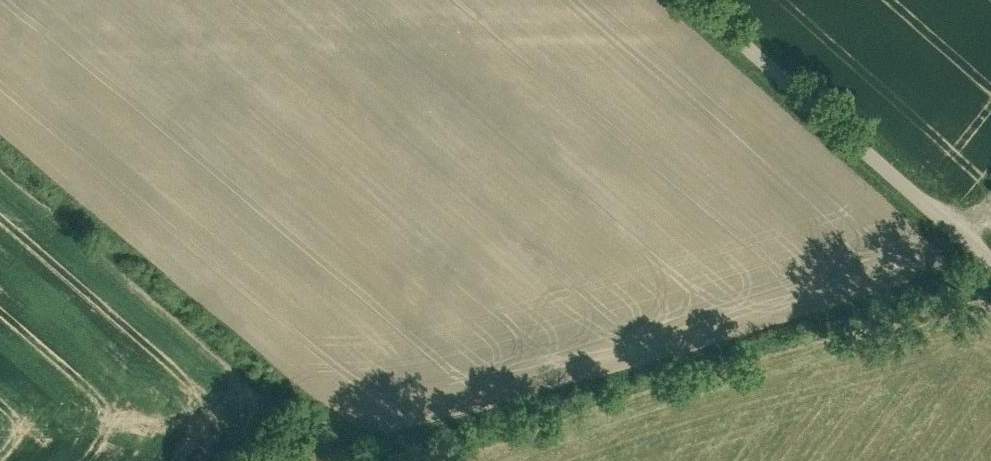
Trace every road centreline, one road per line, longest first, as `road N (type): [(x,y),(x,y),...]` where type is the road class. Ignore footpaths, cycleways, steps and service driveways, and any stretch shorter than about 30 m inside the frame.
road 1 (unclassified): [(990,263),(692,0)]

